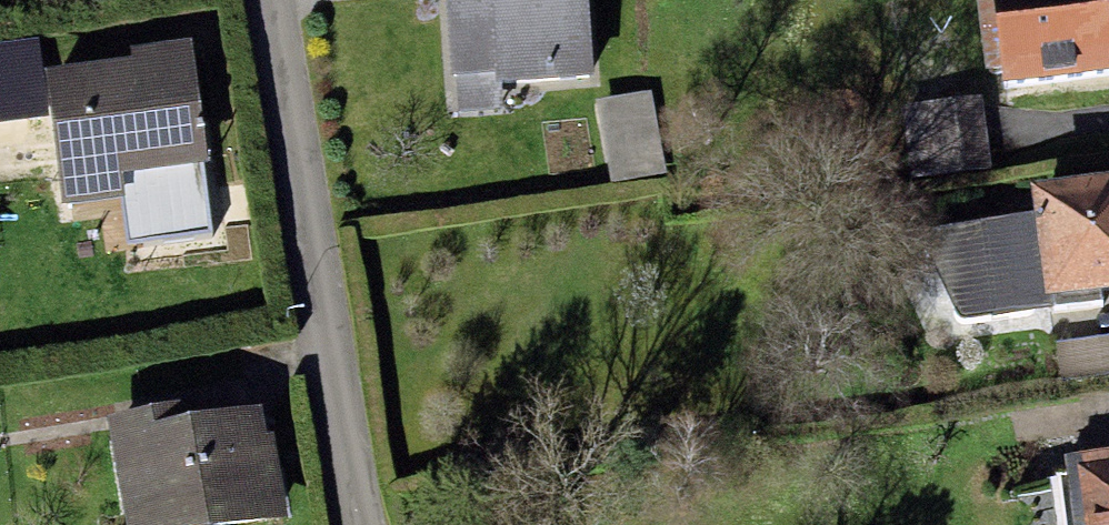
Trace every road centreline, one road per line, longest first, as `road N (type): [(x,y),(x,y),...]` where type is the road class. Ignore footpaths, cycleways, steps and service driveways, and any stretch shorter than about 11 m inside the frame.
road 1 (residential): [(277,0),(362,524)]

